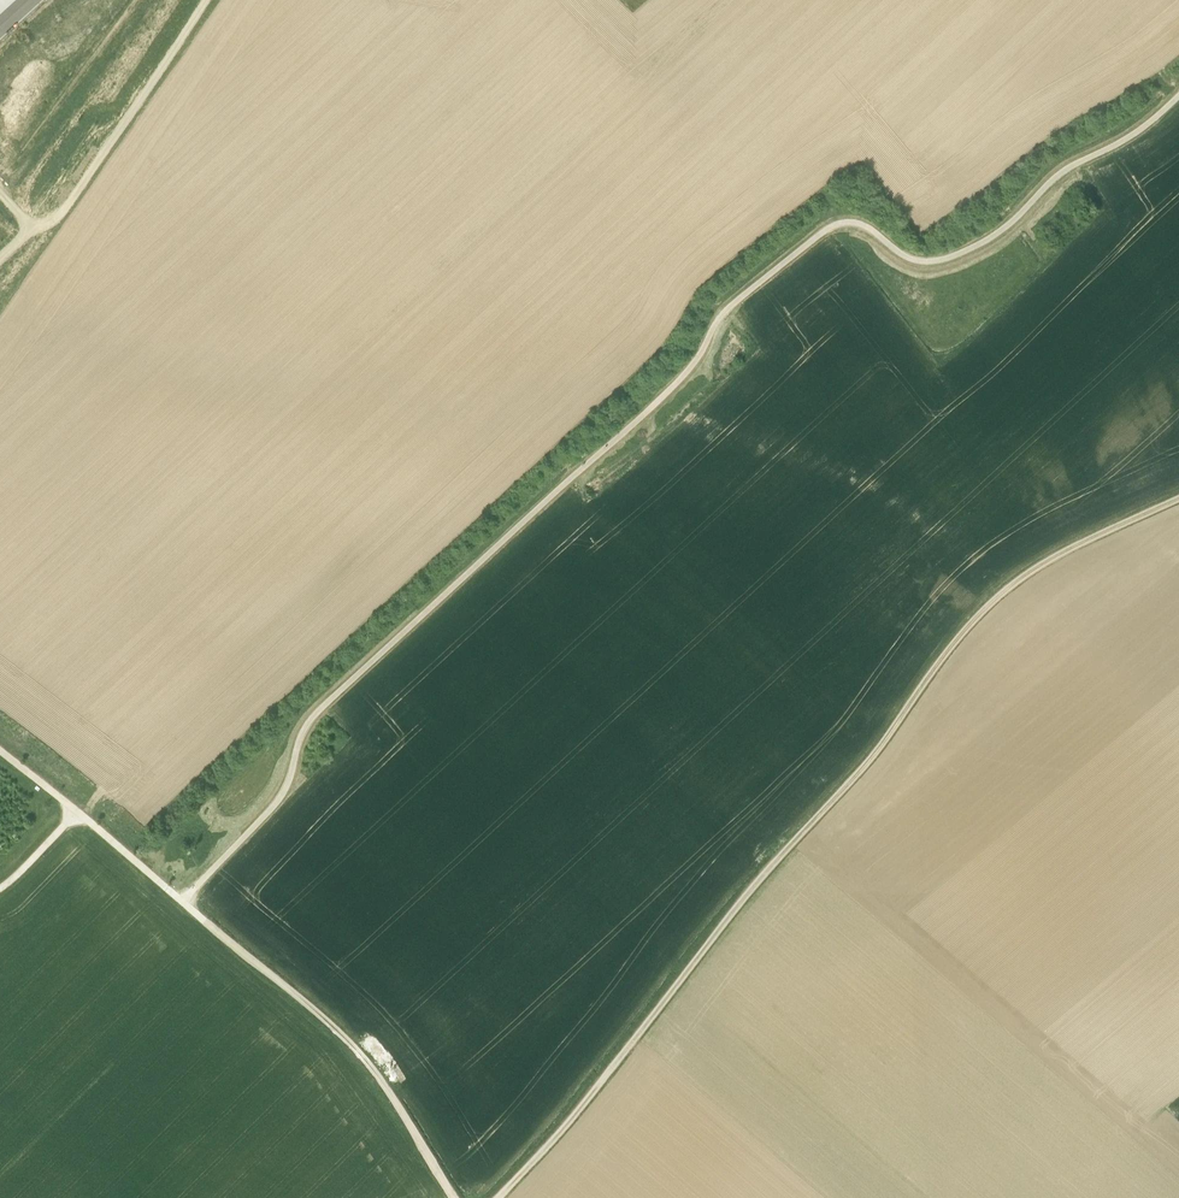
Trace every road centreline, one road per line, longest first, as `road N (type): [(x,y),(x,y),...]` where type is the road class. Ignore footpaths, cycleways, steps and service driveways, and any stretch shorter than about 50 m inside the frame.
road 1 (track): [(1178,499),(1034,567),(965,628),(878,750),(754,885),(565,1127),(495,1197)]
road 2 (track): [(205,921),(344,1037),(395,1098),(456,1197)]

